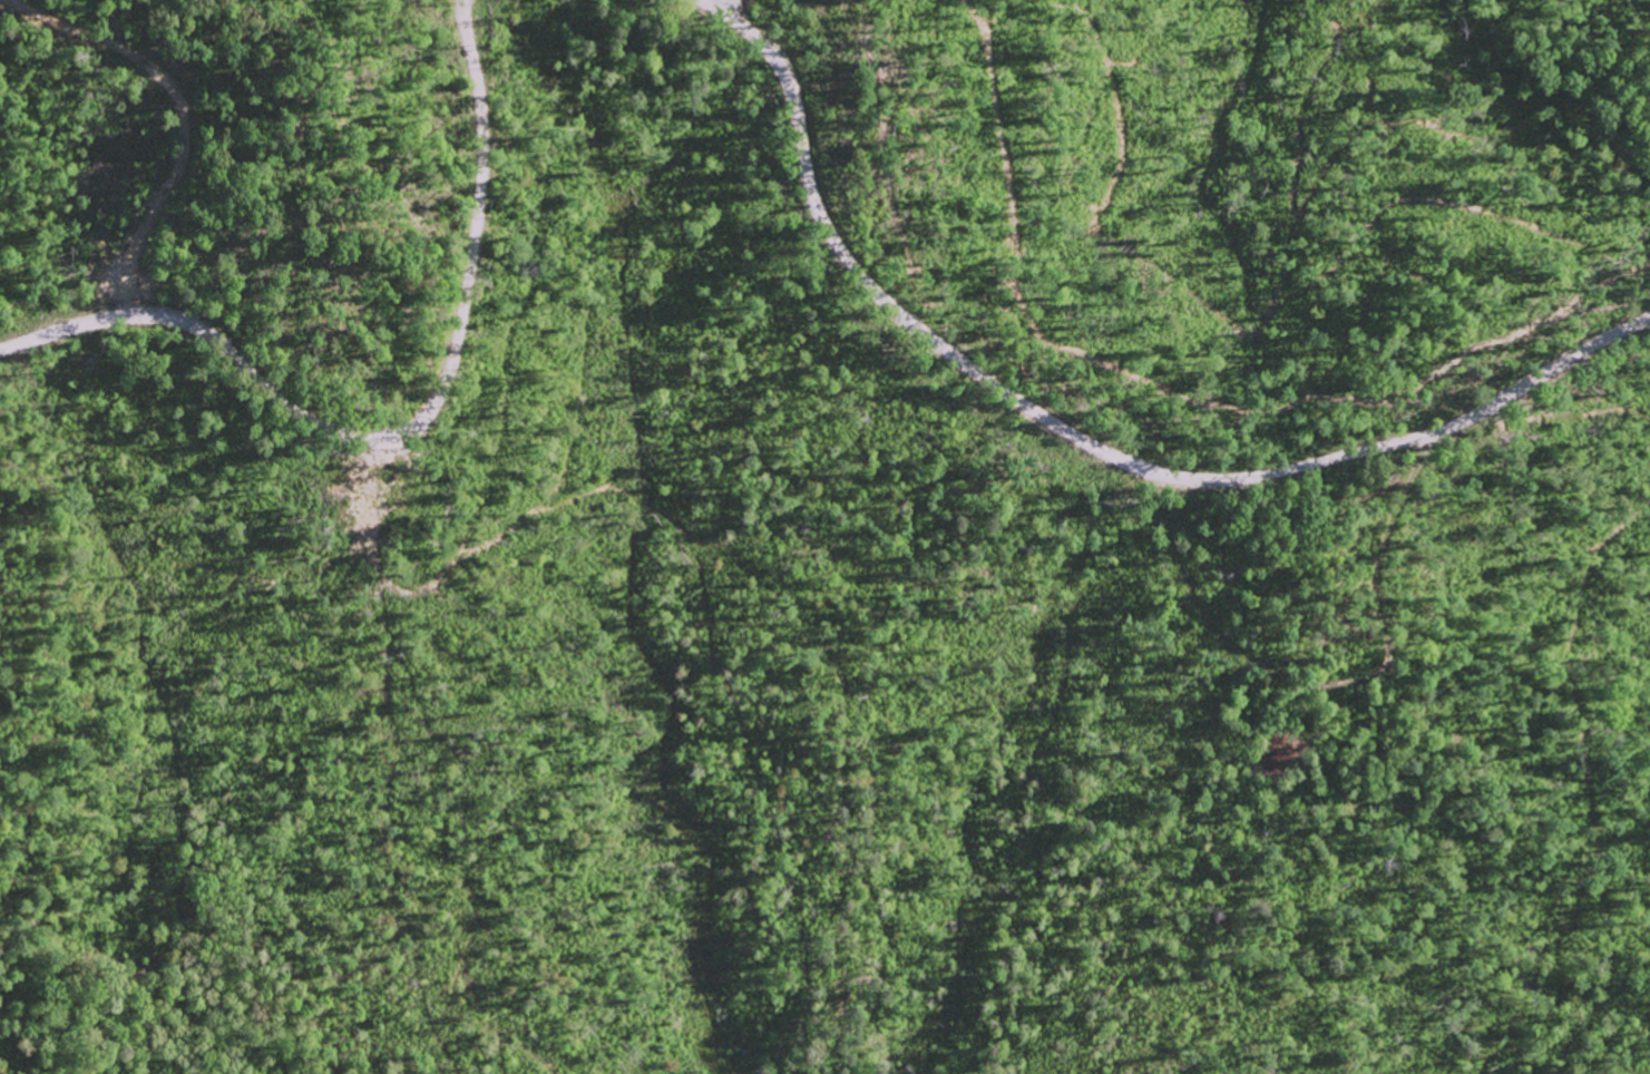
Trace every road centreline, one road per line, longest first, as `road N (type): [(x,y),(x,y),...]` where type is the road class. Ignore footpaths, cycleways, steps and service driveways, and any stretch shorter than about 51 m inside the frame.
road 1 (residential): [(702,0),(743,27),(781,71),(819,203),(875,286),(972,365),(1072,433),(1126,459),(1238,478),(1404,440),(1488,404),(1649,317)]
road 2 (residential): [(0,349),(121,316),(169,315),(218,338),(275,393),(332,427),(375,437),(419,421),(455,352),(480,209),(484,130),(465,0)]
road 3 (residential): [(1202,478),(1218,916)]
road 4 (residential): [(121,316),(121,265),(172,174),(186,128),(170,85),(118,49),(50,25),(13,0)]

